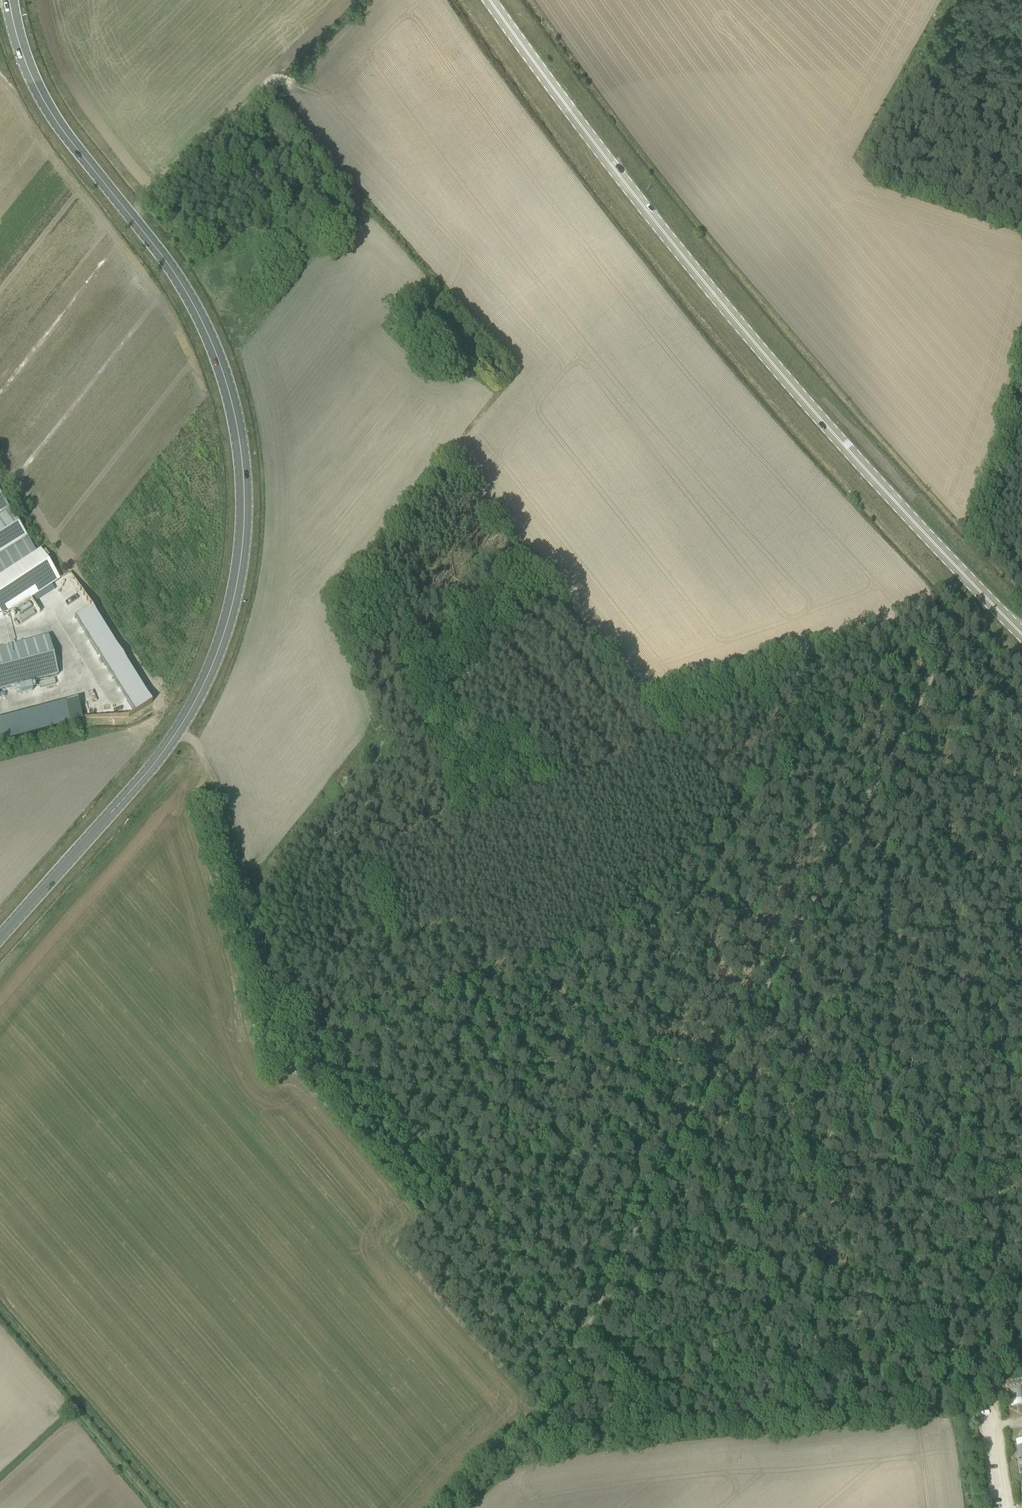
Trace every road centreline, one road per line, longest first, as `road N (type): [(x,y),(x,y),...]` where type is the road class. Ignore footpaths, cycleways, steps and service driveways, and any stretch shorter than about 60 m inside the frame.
road 1 (secondary): [(0,936),(188,714),(236,586),(244,501),(238,431),(204,328),(160,252),(39,95),(10,0)]
road 2 (primary): [(1021,635),(773,364),(488,0)]
road 3 (track): [(585,1325),(280,989),(242,906),(216,785),(194,741),(177,730)]
road 4 (track): [(1021,1134),(886,1053),(757,1001),(585,1325)]
road 5 (track): [(161,699),(0,460)]
road 6 (track): [(585,1325),(529,1425),(453,1507)]
road 7 (track): [(1021,409),(990,529),(1016,563)]

